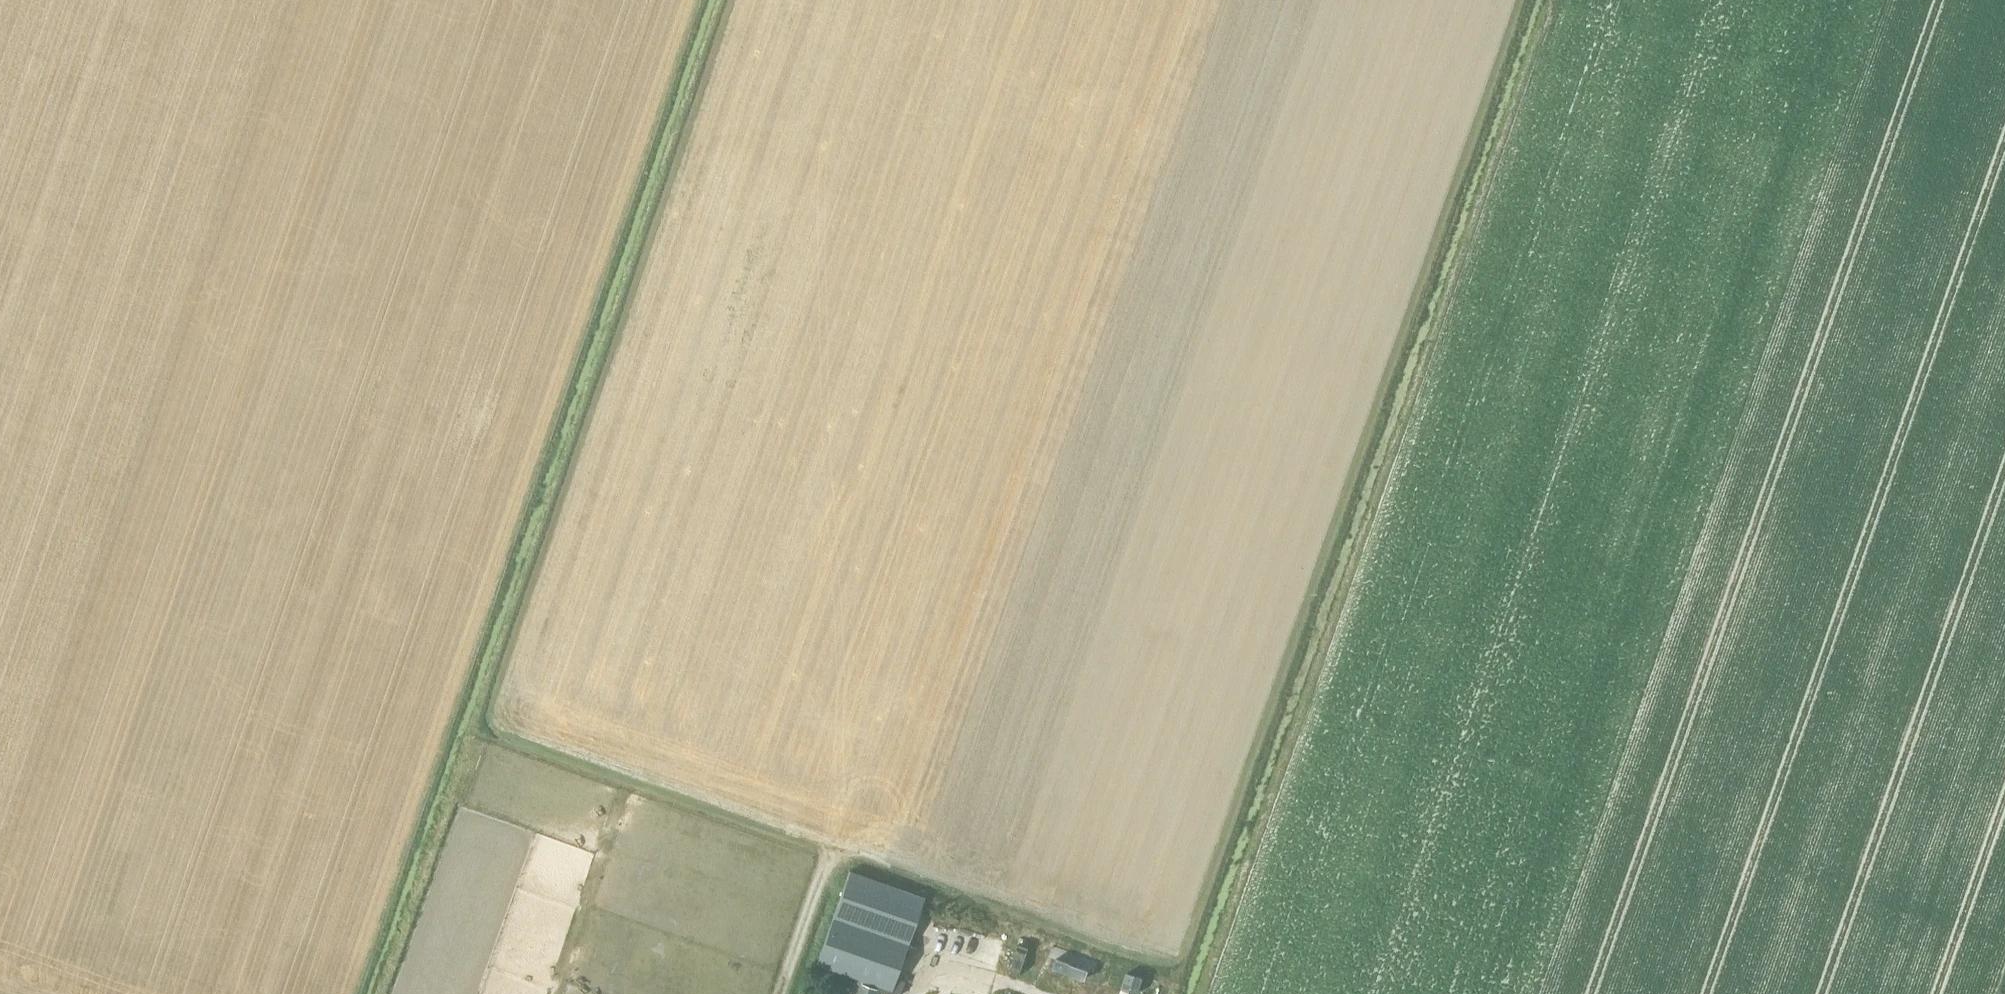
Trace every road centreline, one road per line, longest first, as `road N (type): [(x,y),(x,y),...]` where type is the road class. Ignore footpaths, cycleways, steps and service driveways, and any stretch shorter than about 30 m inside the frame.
road 1 (track): [(823,867),(780,993)]

